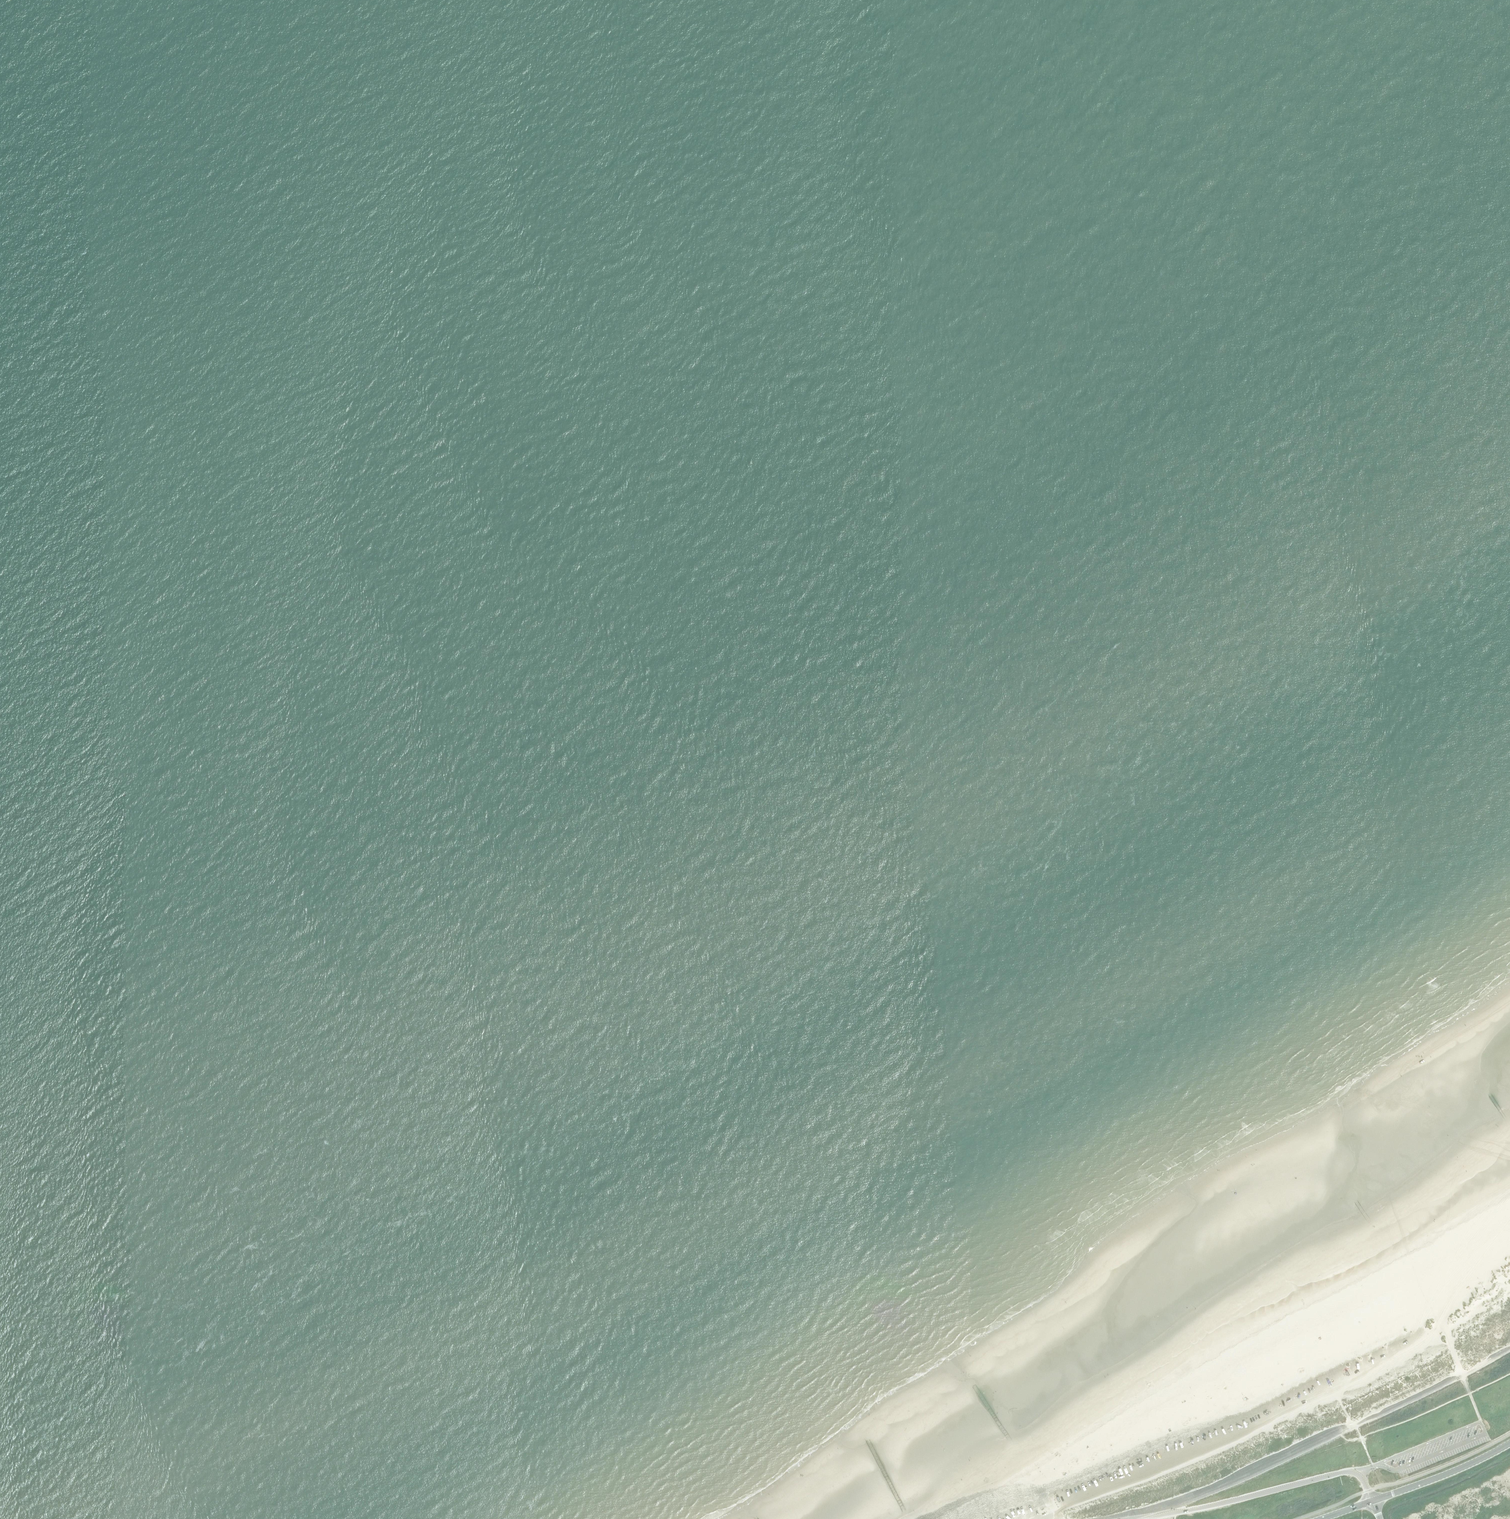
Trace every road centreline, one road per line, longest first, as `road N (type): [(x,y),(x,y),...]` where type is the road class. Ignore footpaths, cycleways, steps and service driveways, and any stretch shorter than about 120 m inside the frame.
road 1 (unclassified): [(1373,1501),(1363,1478),(1347,1472),(1148,1518)]
road 2 (secondary): [(1373,1501),(1509,1442)]

